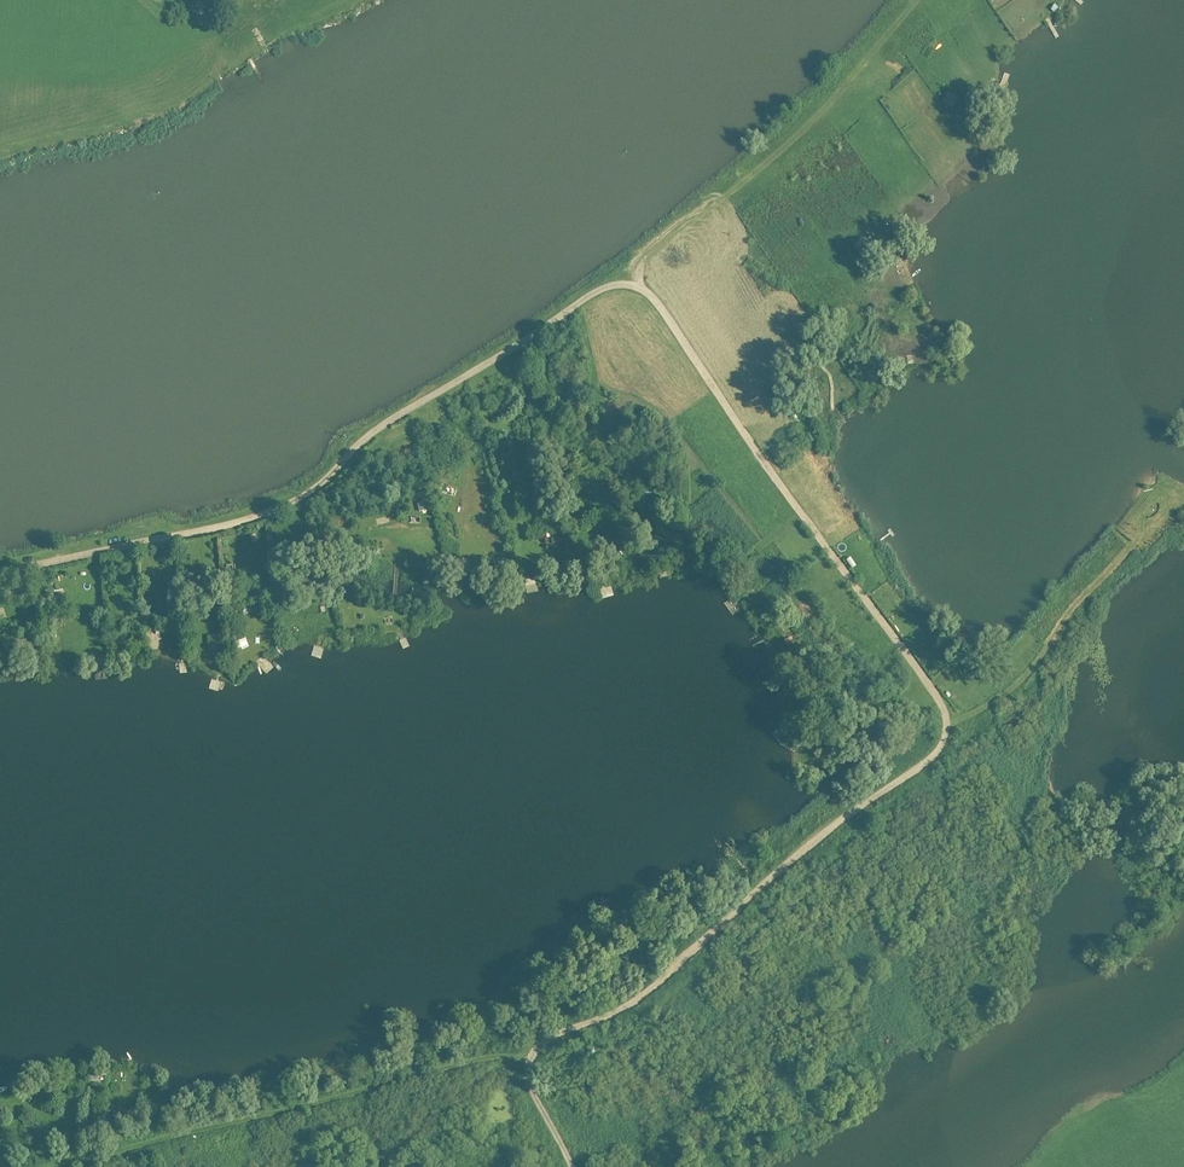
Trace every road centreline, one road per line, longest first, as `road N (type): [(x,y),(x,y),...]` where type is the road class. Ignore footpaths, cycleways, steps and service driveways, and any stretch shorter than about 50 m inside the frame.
road 1 (track): [(572,1166),(532,1087),(534,1049),(636,994),(800,847),(935,751),(946,720),(934,691),(650,295),(631,285),(597,291),(380,426),(325,484),(290,503),(211,529),(0,573)]
road 2 (track): [(528,1065),(511,1052),(486,1052),(41,1166)]

